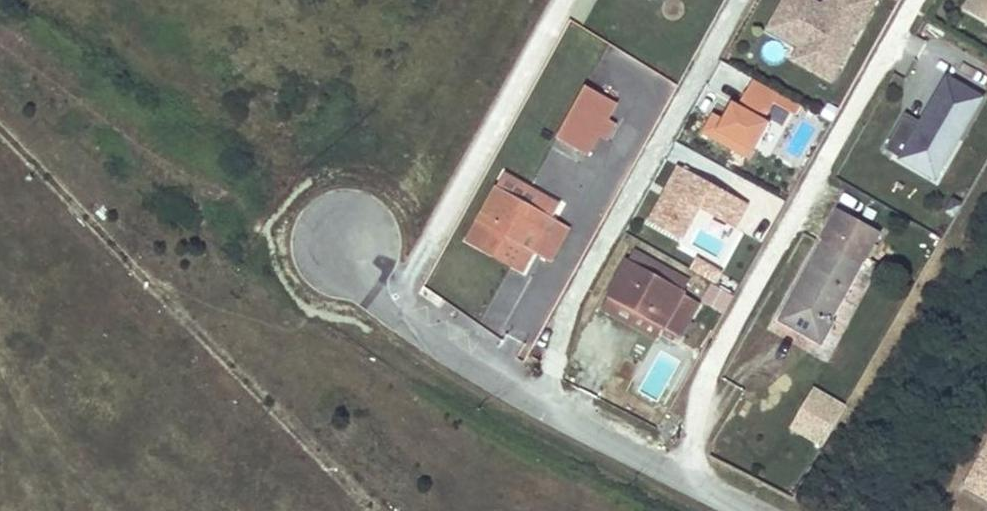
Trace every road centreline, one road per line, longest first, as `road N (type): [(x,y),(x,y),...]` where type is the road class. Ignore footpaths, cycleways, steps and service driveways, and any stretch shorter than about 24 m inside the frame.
road 1 (residential): [(536,402),(573,294),(737,0)]
road 2 (residential): [(400,318),(413,276),(568,0)]
road 3 (residential): [(536,402),(749,510)]
road 4 (residential): [(400,318),(456,361),(536,402)]

